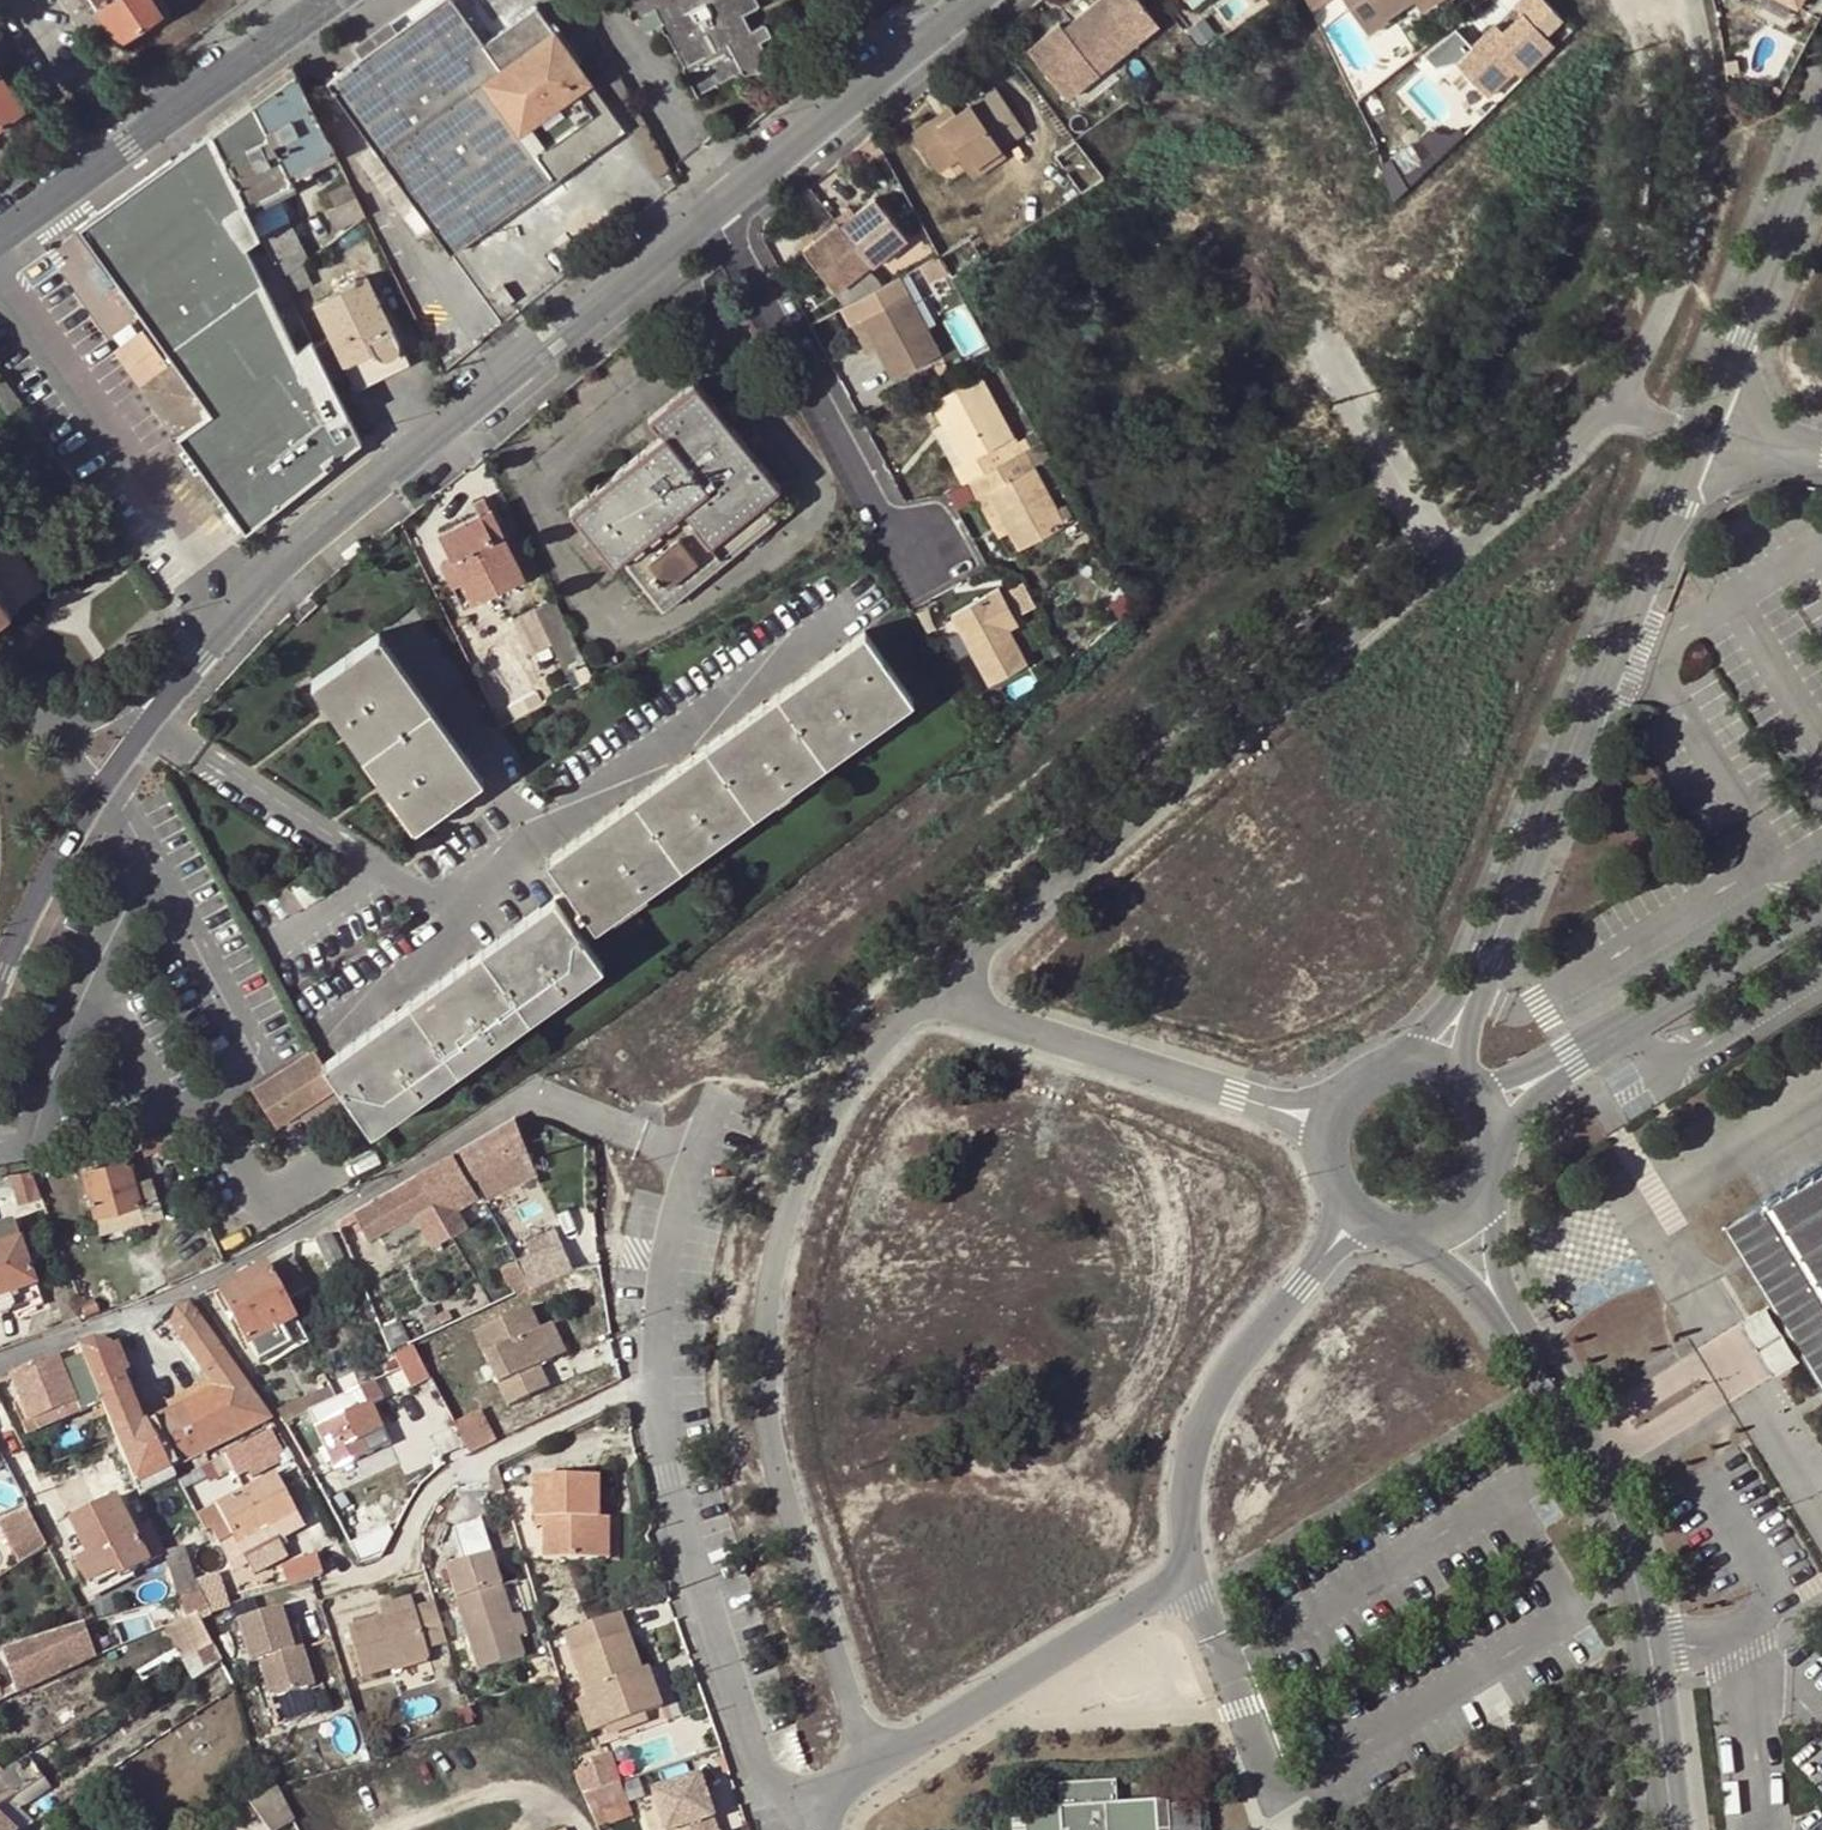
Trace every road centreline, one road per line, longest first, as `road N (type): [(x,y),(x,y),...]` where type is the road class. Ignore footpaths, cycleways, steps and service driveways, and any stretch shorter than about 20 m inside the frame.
road 1 (residential): [(1606,403),(1498,520),(929,992)]
road 2 (residential): [(929,992),(849,1079),(783,1223),(768,1291),(770,1413),(790,1507),(870,1766)]
road 3 (unclassified): [(0,1365),(213,1284),(313,1234),(511,1106),(550,1105),(691,1154)]
road 4 (residential): [(165,687),(283,558),(713,212)]
road 5 (unclassified): [(1314,1268),(1207,1415),(1182,1523),(1186,1571),(870,1766)]
road 6 (unclassified): [(1466,989),(1700,423)]
road 7 (tertiary): [(1669,1829),(1644,1638),(1607,1497),(1534,1361)]
road 8 (residential): [(656,1389),(709,1624),(799,1807)]
road 9 (residential): [(946,554),(886,532),(713,212)]
road 10 (residential): [(1691,0),(1706,67),(1682,252),(1648,345),(1606,403)]
road 11 (residential): [(320,1587),(394,1563),(454,1473),(613,1397),(656,1389)]
road 12 (tertiary): [(324,0),(0,237)]
road 13 (tertiary): [(1821,901),(1491,1103)]
road 14 (residential): [(713,212),(977,0)]
road 15 (unclassified): [(929,992),(1243,1098)]
road 16 (unclassified): [(1700,423),(1821,134)]
road 17 (residential): [(691,1154),(661,1248),(648,1356),(656,1389)]
road 18 (residential): [(393,1829),(488,1792),(529,1790),(556,1799),(584,1829)]
road 19 (residential): [(0,970),(98,791)]
road 20 (tertiary): [(1413,1233),(1477,1292),(1534,1361)]
road 21 (tertiary): [(1534,1361),(1497,1272),(1480,1198)]
road 22 (residential): [(1821,449),(1700,423)]
road 23 (residential): [(98,791),(165,687)]

